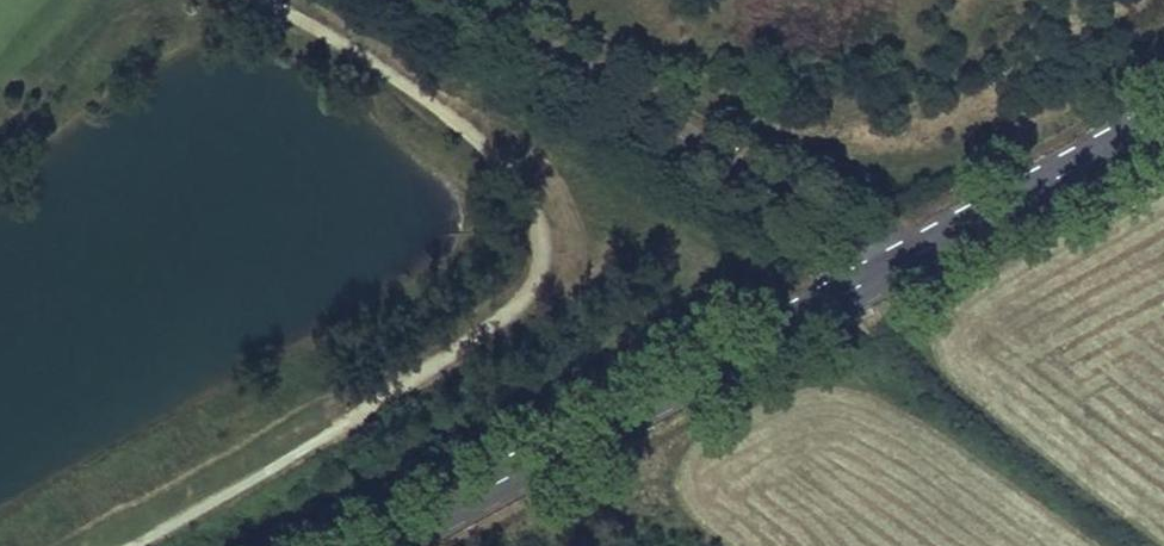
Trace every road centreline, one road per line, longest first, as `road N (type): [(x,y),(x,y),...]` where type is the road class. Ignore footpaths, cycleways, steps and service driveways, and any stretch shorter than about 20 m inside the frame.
road 1 (primary): [(390,545),(899,270)]
road 2 (unclassified): [(899,270),(474,0)]
road 3 (primary): [(899,270),(1163,125)]

